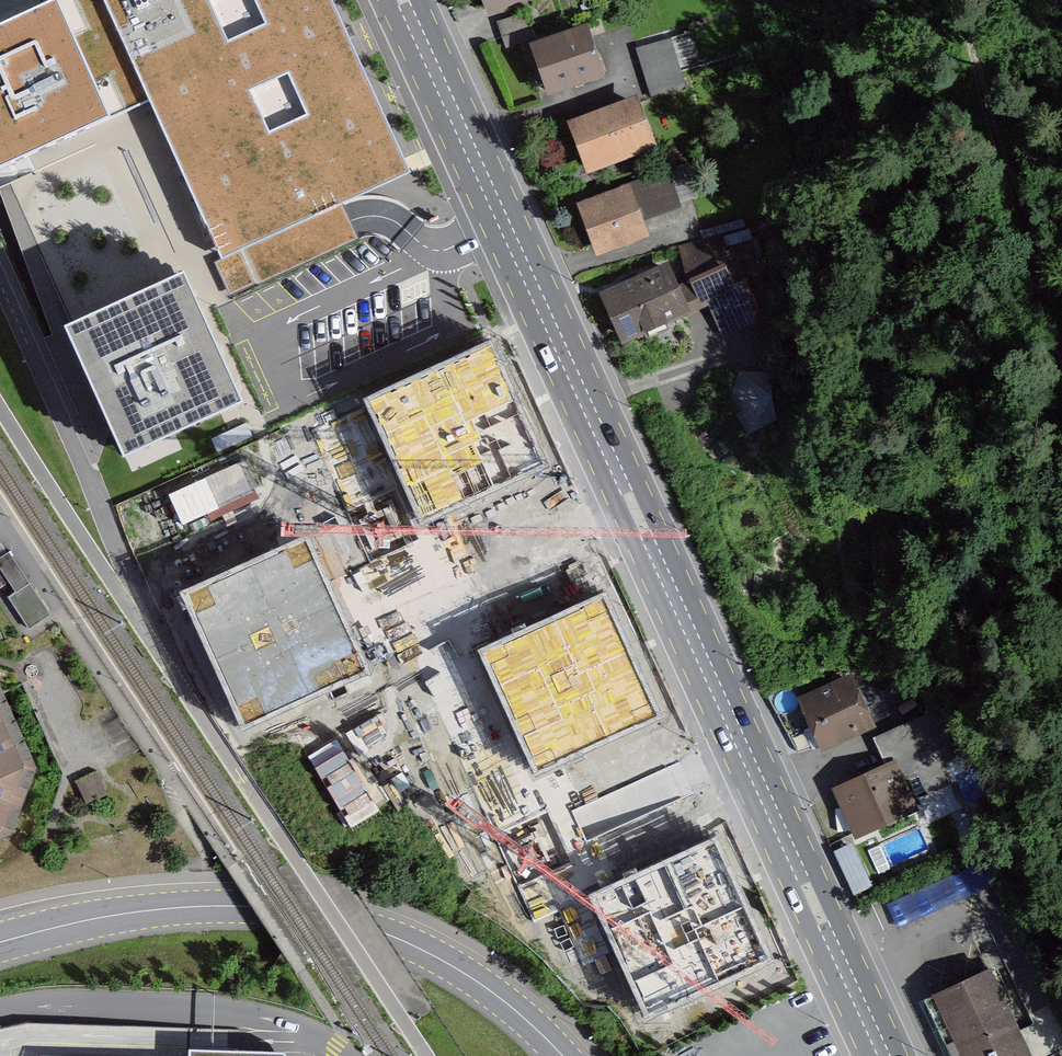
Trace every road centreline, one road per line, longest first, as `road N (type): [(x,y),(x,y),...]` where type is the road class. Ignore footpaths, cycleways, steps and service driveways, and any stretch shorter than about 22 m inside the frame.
road 1 (primary): [(402,0),(884,1055)]
road 2 (secondary): [(0,943),(186,907),(340,916),(474,979),(563,1055)]
road 3 (track): [(966,0),(1001,163),(1061,339)]

